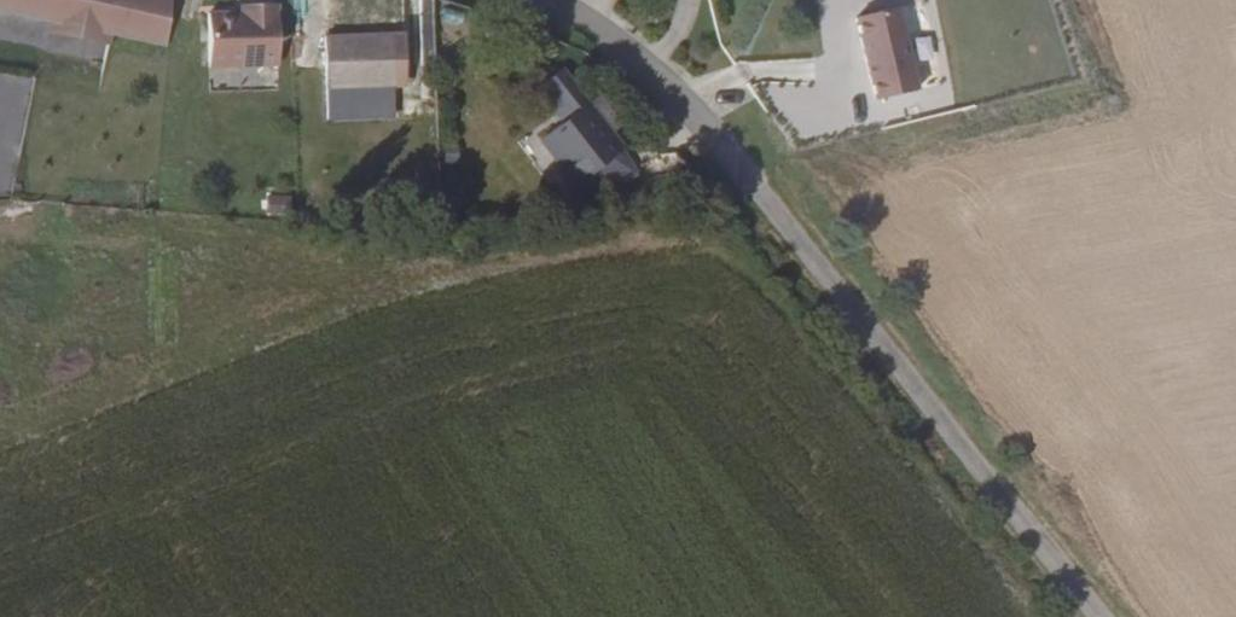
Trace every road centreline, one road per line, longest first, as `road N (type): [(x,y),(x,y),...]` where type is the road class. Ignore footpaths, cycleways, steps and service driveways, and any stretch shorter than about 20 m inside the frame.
road 1 (residential): [(538,0),(737,152),(908,366)]
road 2 (track): [(908,366),(1099,616)]

